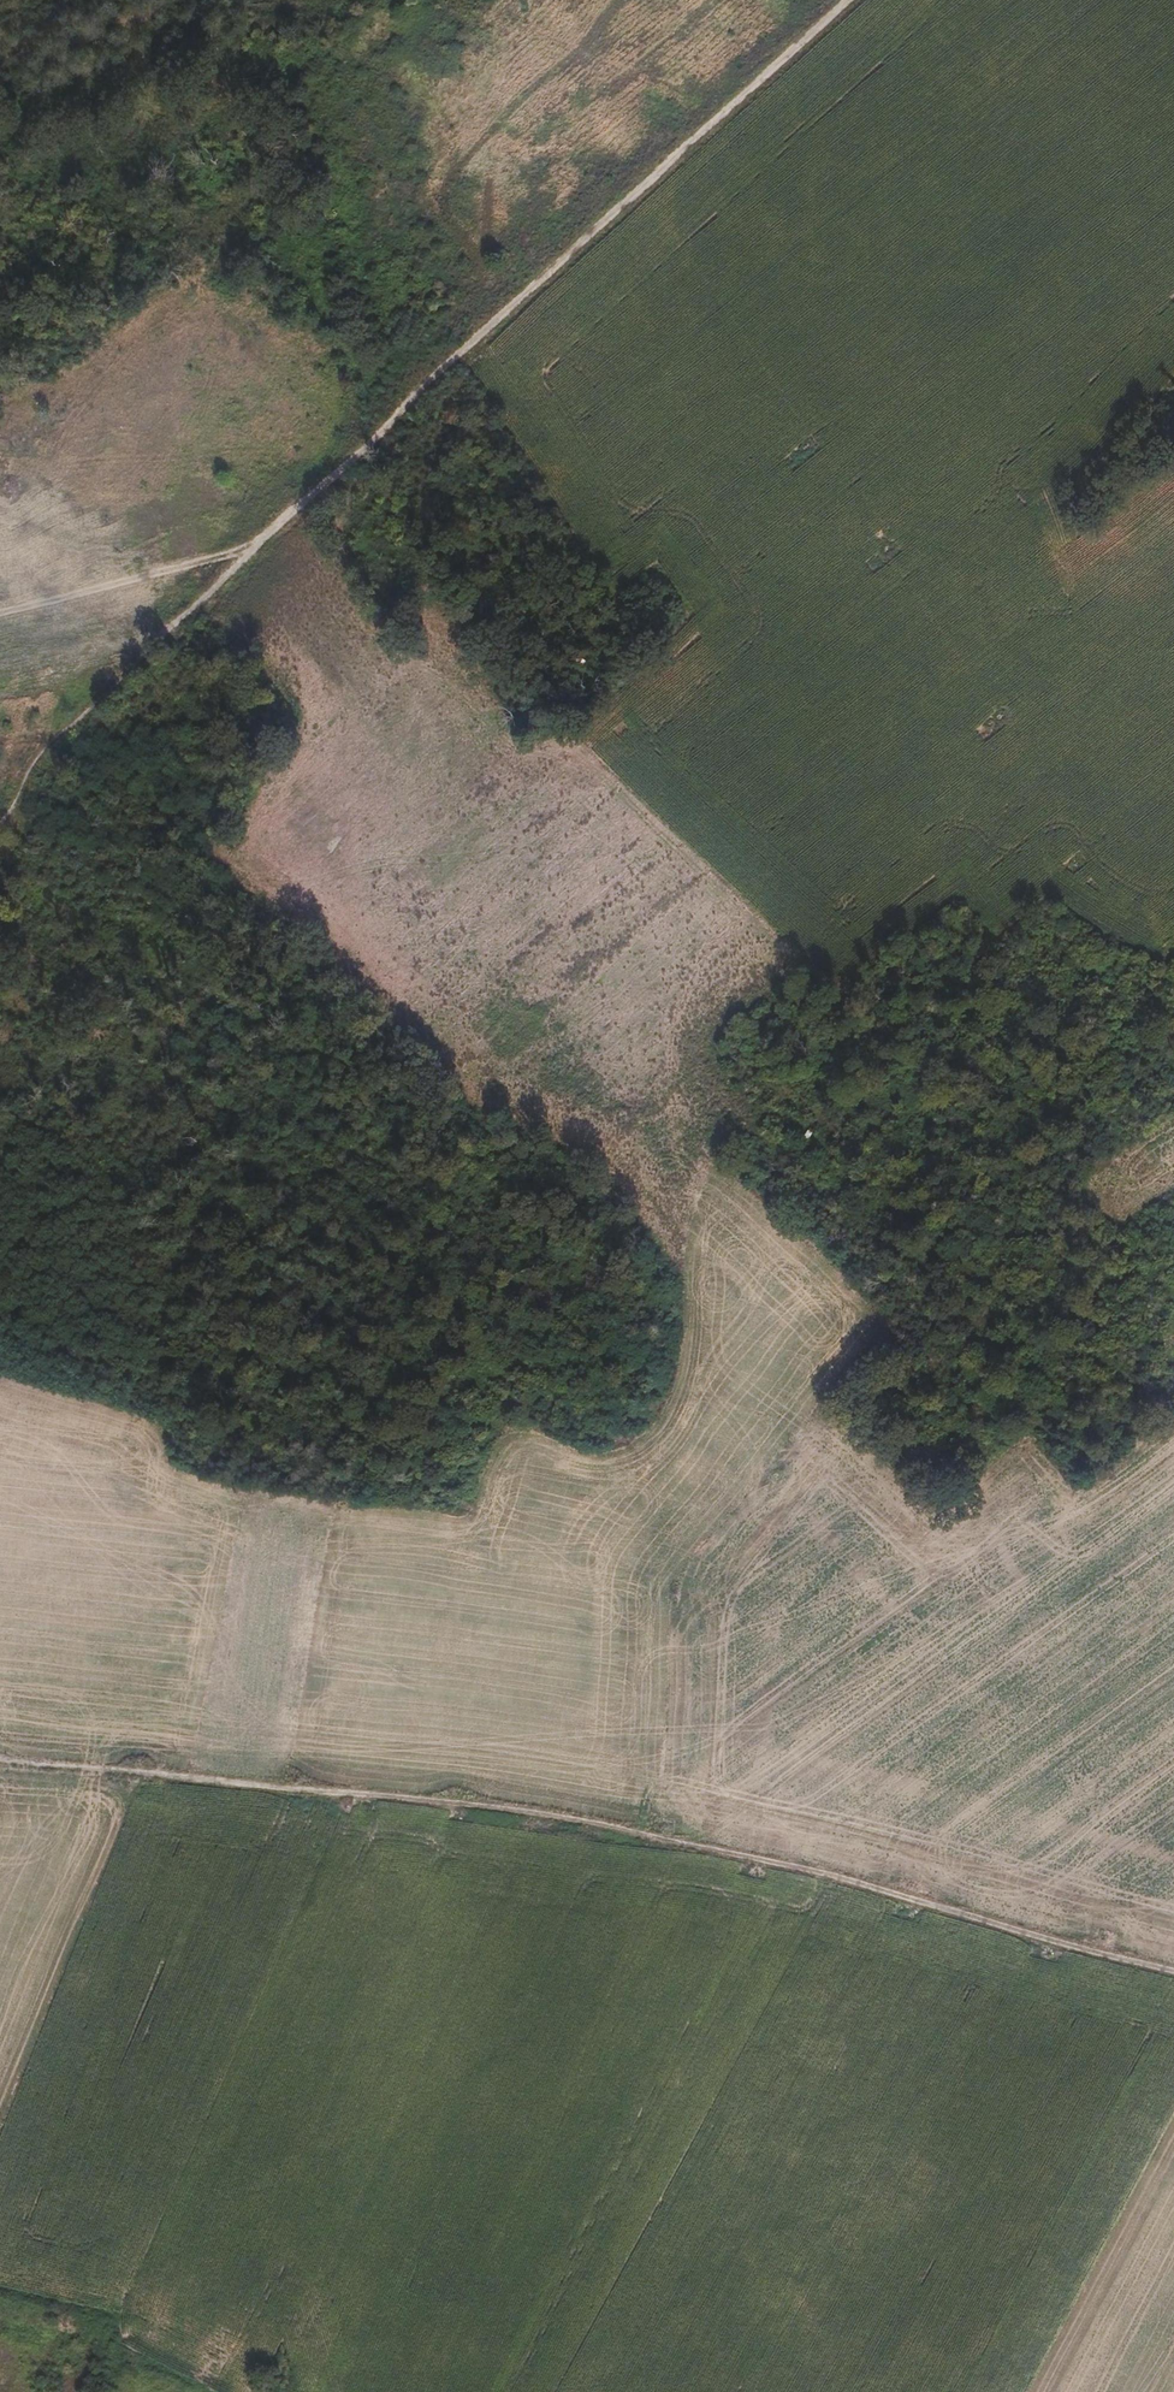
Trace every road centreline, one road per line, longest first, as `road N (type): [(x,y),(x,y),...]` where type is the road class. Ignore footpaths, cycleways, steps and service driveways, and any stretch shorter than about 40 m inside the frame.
road 1 (track): [(1173,1971),(828,1874),(605,1825),(0,1760)]
road 2 (track): [(0,822),(62,735),(493,323),(848,0)]
road 3 (unclassified): [(0,608),(272,531)]

